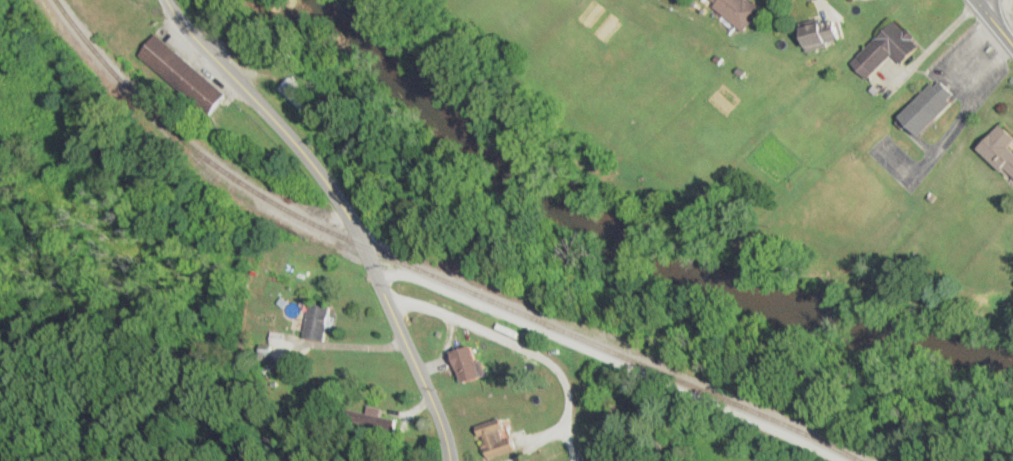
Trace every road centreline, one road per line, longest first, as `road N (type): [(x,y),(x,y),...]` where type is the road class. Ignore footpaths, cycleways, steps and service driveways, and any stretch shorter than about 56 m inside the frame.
road 1 (tertiary): [(453,460),(350,219),(167,0)]

